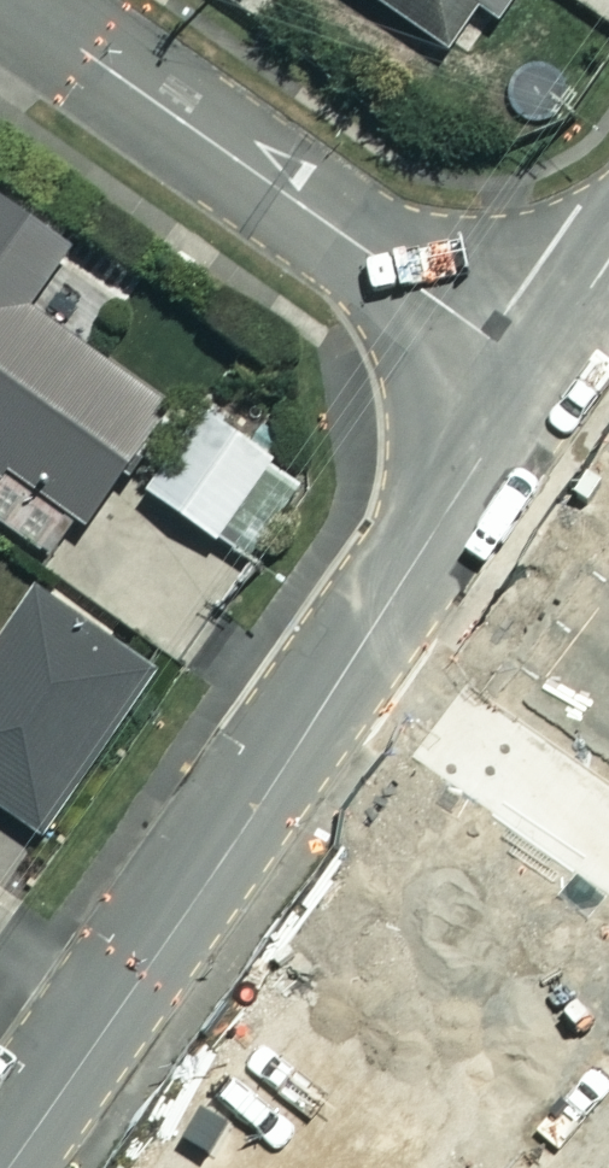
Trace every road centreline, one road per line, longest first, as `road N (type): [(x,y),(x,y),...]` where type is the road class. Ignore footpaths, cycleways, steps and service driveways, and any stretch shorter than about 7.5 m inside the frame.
road 1 (residential): [(538,375),(109,1020)]
road 2 (residential): [(538,375),(15,0)]
road 3 (residential): [(109,1020),(2,1167)]
road 4 (residential): [(608,256),(538,375)]
road 5 (residential): [(109,1020),(0,942)]

